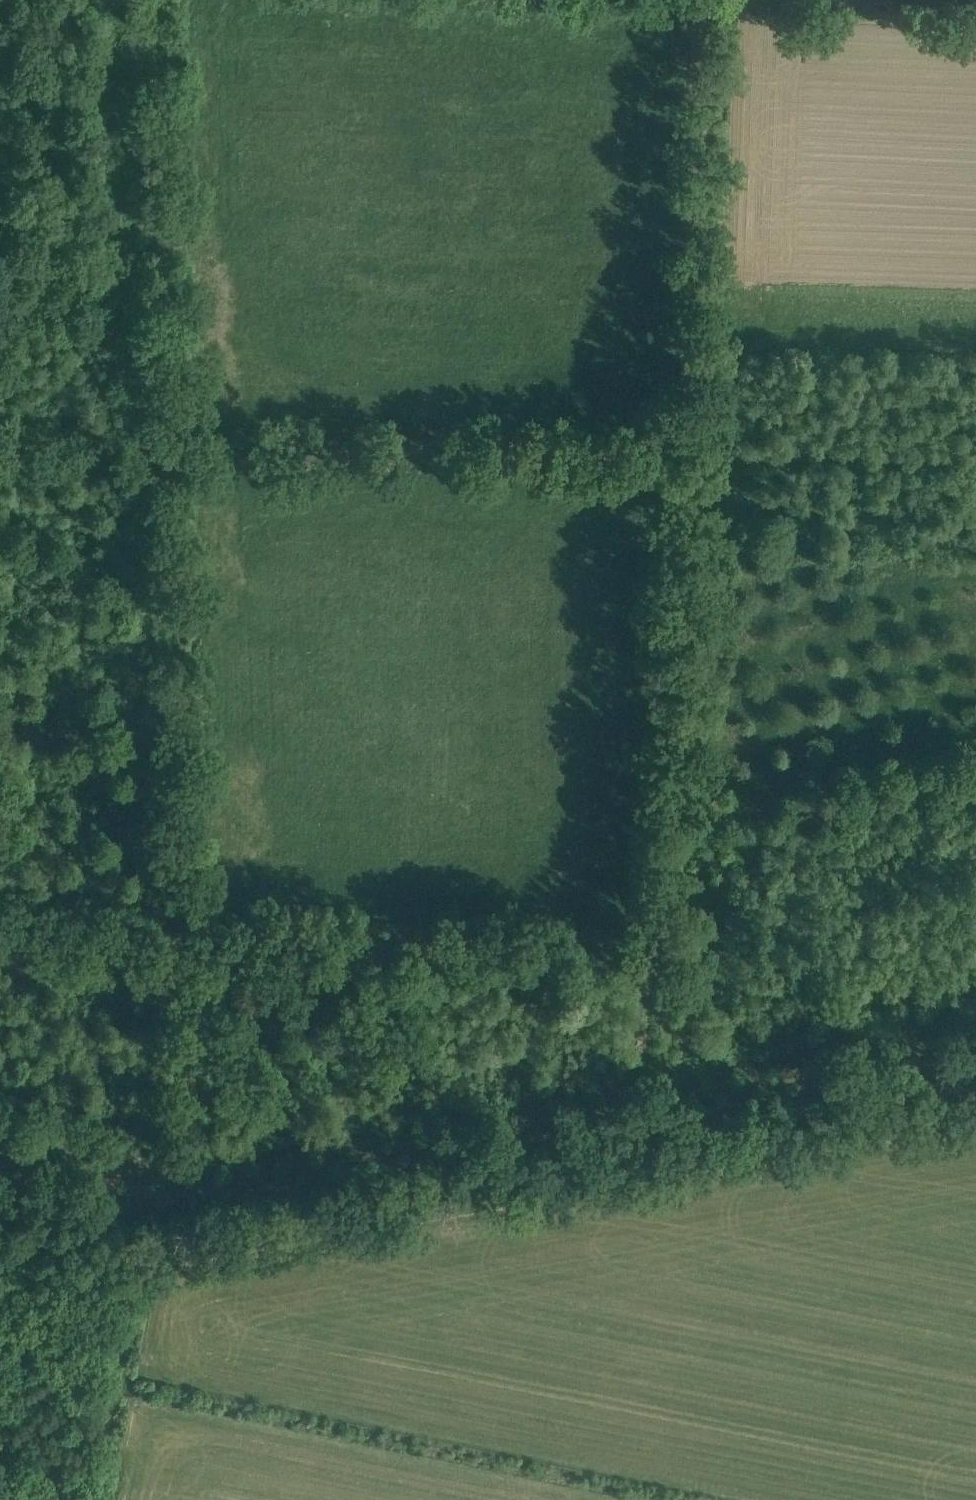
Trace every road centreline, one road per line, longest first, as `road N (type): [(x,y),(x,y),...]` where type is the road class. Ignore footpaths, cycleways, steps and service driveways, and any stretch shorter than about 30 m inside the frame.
road 1 (track): [(204,1182),(178,925),(159,0)]
road 2 (track): [(975,1081),(117,1249),(0,1216)]
road 3 (track): [(691,462),(0,459)]
road 4 (track): [(672,1100),(129,1195),(0,1157)]
road 5 (track): [(677,1142),(667,1061),(691,462)]
road 6 (track): [(0,917),(670,947)]
road 7 (track): [(712,0),(691,462)]

